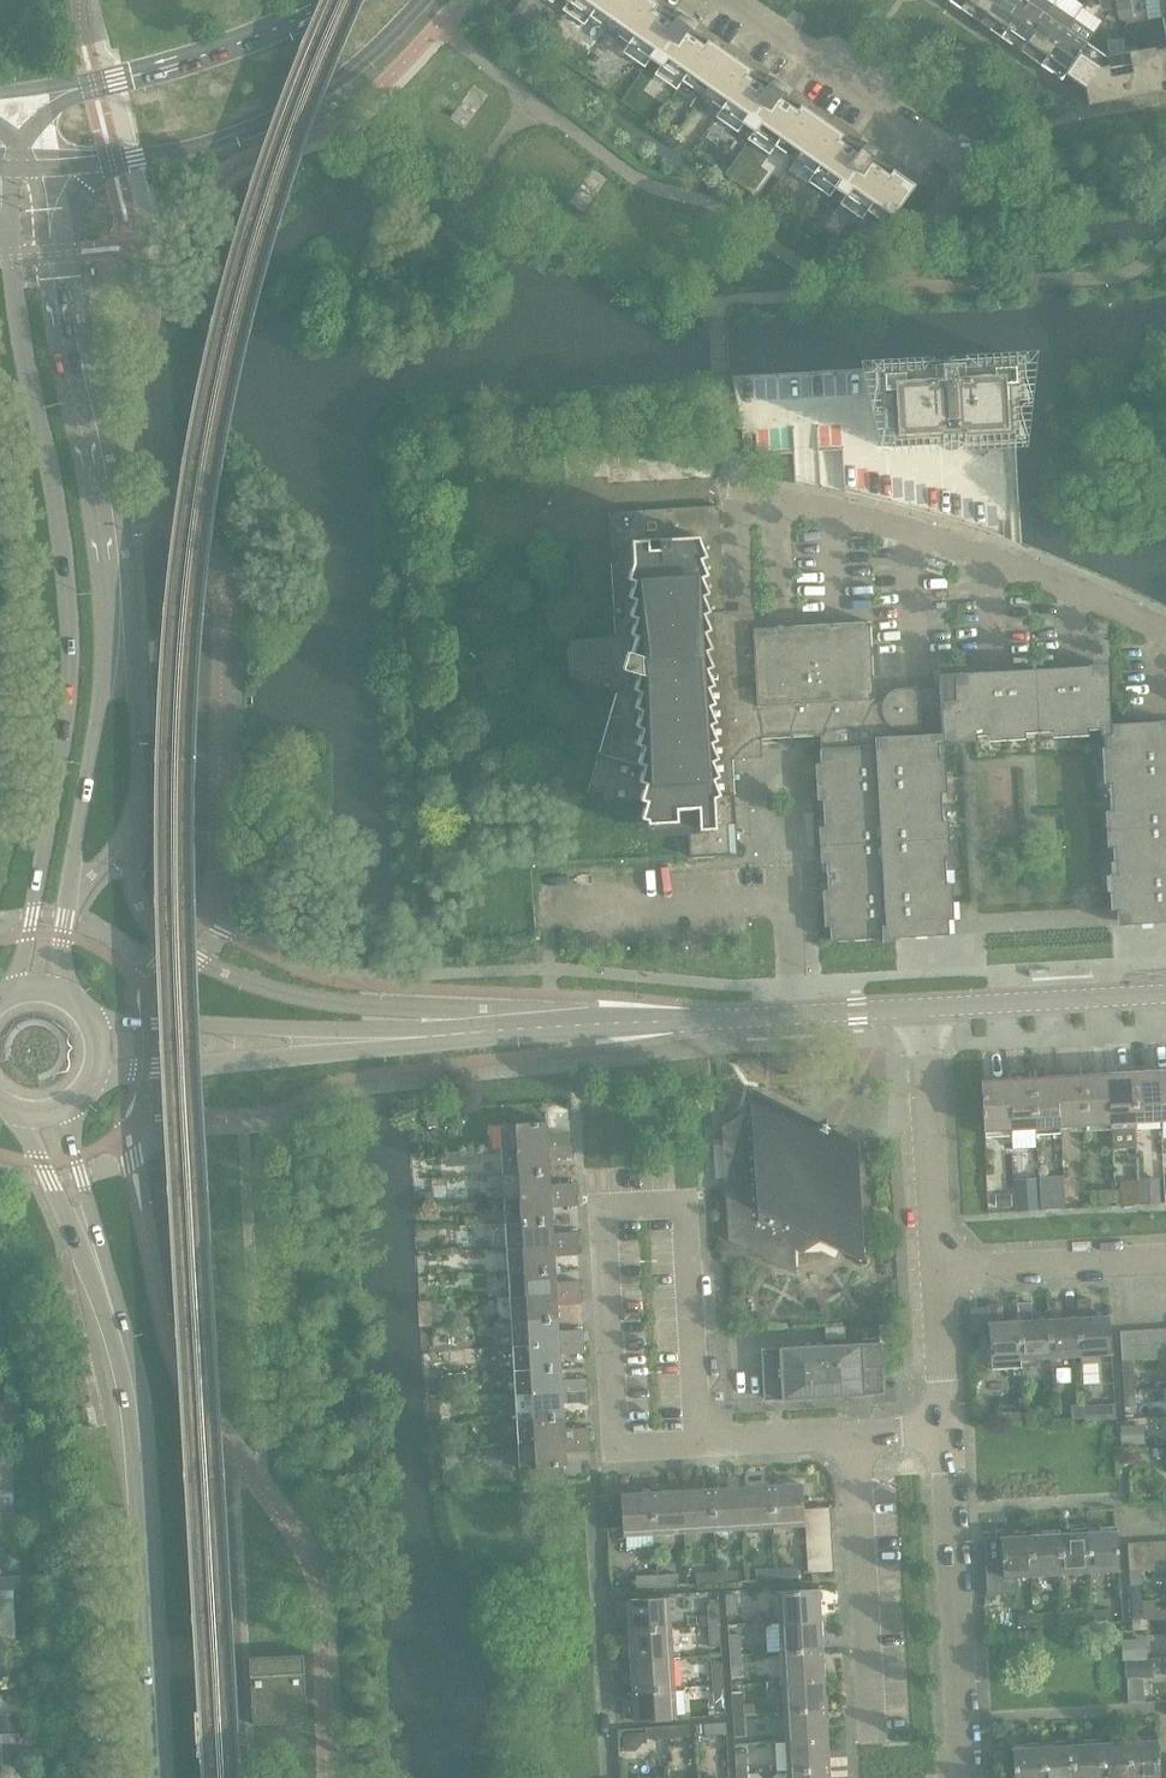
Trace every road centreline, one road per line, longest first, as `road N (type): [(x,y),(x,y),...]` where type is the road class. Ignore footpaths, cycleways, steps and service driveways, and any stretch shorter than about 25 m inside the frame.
road 1 (tertiary): [(67,995),(62,946),(112,648),(46,171)]
road 2 (tertiary): [(9,173),(24,336),(72,631),(70,699),(16,990)]
road 3 (unclassified): [(333,1041),(923,1009)]
road 4 (residential): [(708,1446),(690,1204),(607,1209),(620,1451)]
road 5 (tertiary): [(164,1777),(149,1508),(107,1304)]
road 6 (tertiary): [(46,171),(116,166),(199,146),(331,97),(365,74),(433,0)]
road 7 (tertiary): [(355,0),(184,68),(98,90),(19,94)]
road 8 (unclassified): [(967,1777),(948,1433)]
road 9 (residential): [(872,1727),(857,1438)]
road 10 (residential): [(971,165),(749,0)]
road 11 (unclassified): [(938,1266),(923,1009)]
road 12 (unclassified): [(923,1009),(1165,993)]
road 13 (unclassified): [(333,1041),(92,1021)]
road 14 (unclassified): [(95,1072),(284,1057),(333,1041)]
road 15 (residential): [(938,1266),(1165,1253)]
road 16 (tertiary): [(19,1112),(107,1304)]
road 17 (tertiary): [(107,1304),(70,1104)]
road 18 (unclassified): [(948,1433),(938,1266)]
road 19 (residential): [(708,1446),(857,1438)]

